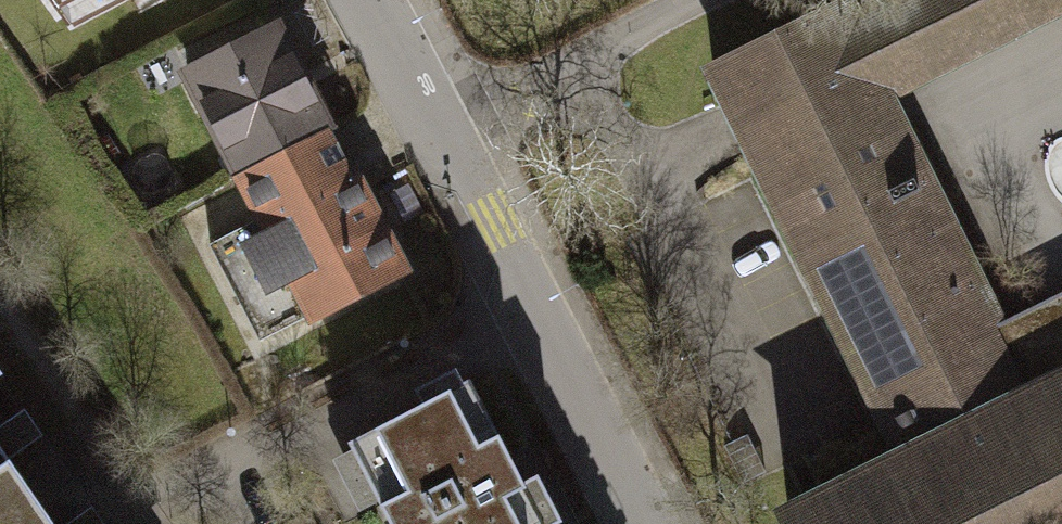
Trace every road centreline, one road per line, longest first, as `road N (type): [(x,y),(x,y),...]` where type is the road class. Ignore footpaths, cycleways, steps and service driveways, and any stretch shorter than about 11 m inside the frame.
road 1 (residential): [(639,523),(370,0)]

